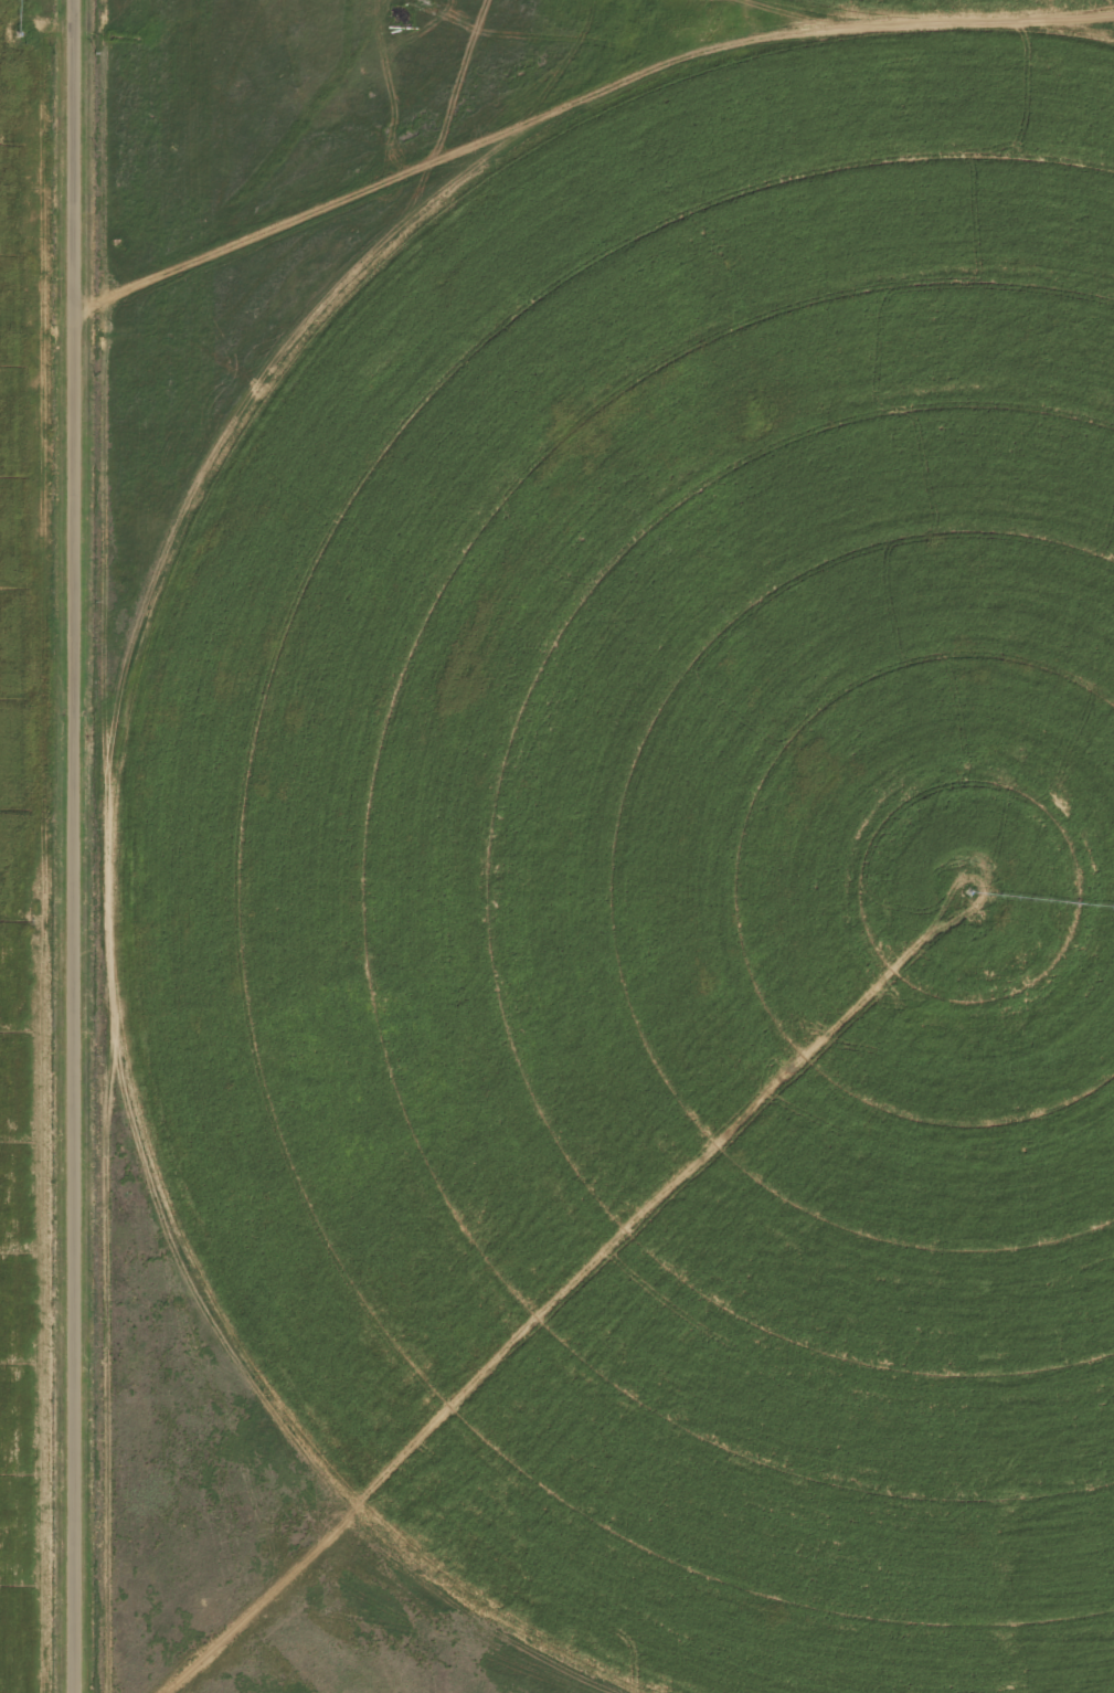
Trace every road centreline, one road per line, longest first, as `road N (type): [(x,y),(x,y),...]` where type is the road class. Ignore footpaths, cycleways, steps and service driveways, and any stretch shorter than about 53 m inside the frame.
road 1 (residential): [(76,1692),(75,0)]

